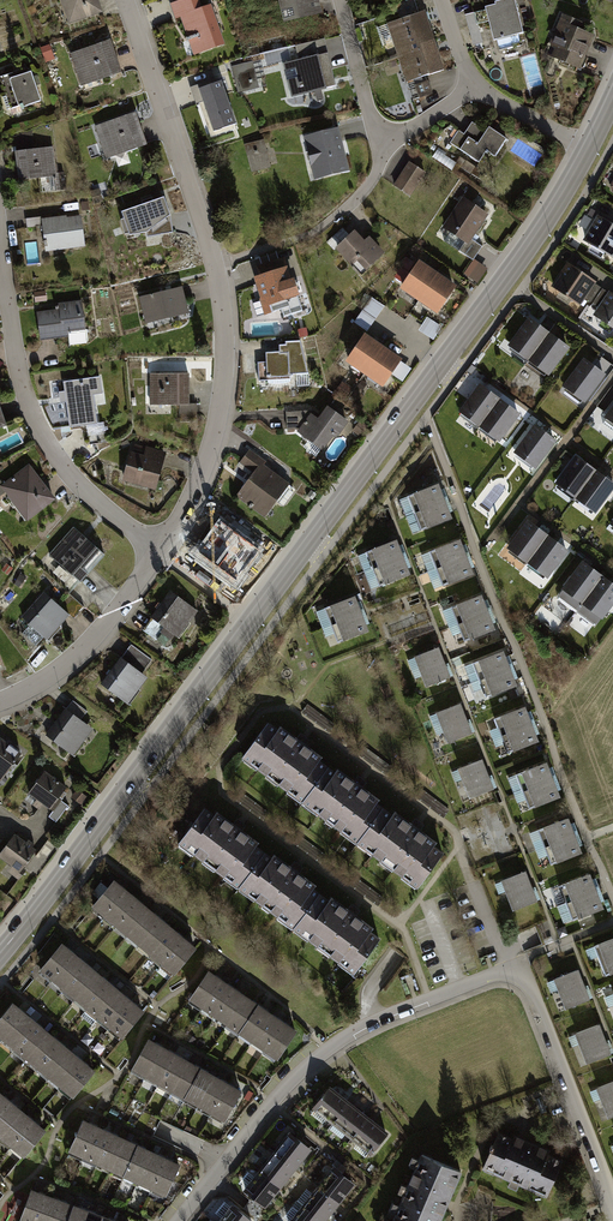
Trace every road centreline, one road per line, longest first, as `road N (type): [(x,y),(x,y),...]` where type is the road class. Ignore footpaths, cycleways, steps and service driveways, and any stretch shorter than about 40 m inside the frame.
road 1 (tertiary): [(0,952),(537,236),(589,148)]
road 2 (residential): [(175,1220),(336,1041),(508,970),(520,971),(531,988),(612,1202)]
road 3 (residential): [(125,0),(209,238),(225,351),(217,435),(162,555)]
road 4 (residential): [(0,246),(15,355),(50,447),(78,484),(162,555)]
road 5 (residential): [(341,0),(377,130),(401,137),(478,88)]
road 6 (residential): [(162,555),(82,656),(0,700)]
road 7 (residential): [(478,88),(589,148)]

